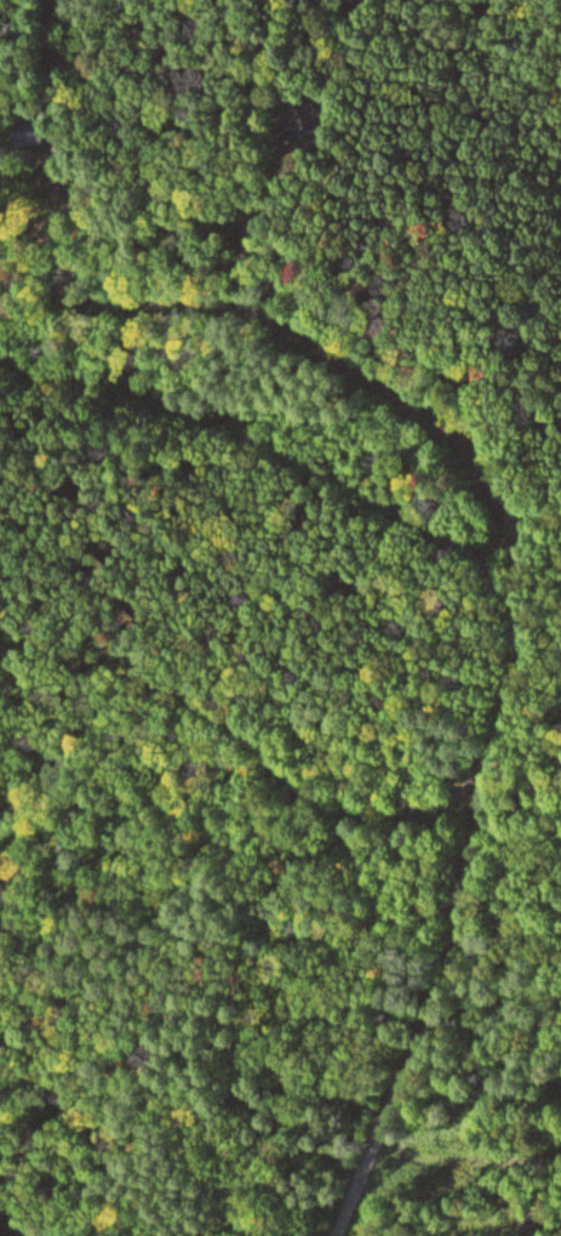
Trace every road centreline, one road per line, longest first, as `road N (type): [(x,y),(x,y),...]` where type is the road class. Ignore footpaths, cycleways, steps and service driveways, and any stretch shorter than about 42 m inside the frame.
road 1 (track): [(340,1235),(442,990),(479,819),(517,689),(525,651),(520,609),(499,566),(298,463),(167,409),(50,386),(0,367)]
road 2 (track): [(73,207),(212,267),(336,295),(429,337),(486,383),(515,445),(516,491),(499,566)]
road 3 (track): [(479,819),(437,796),(383,807),(324,796),(252,744),(208,697),(118,650),(0,648)]

